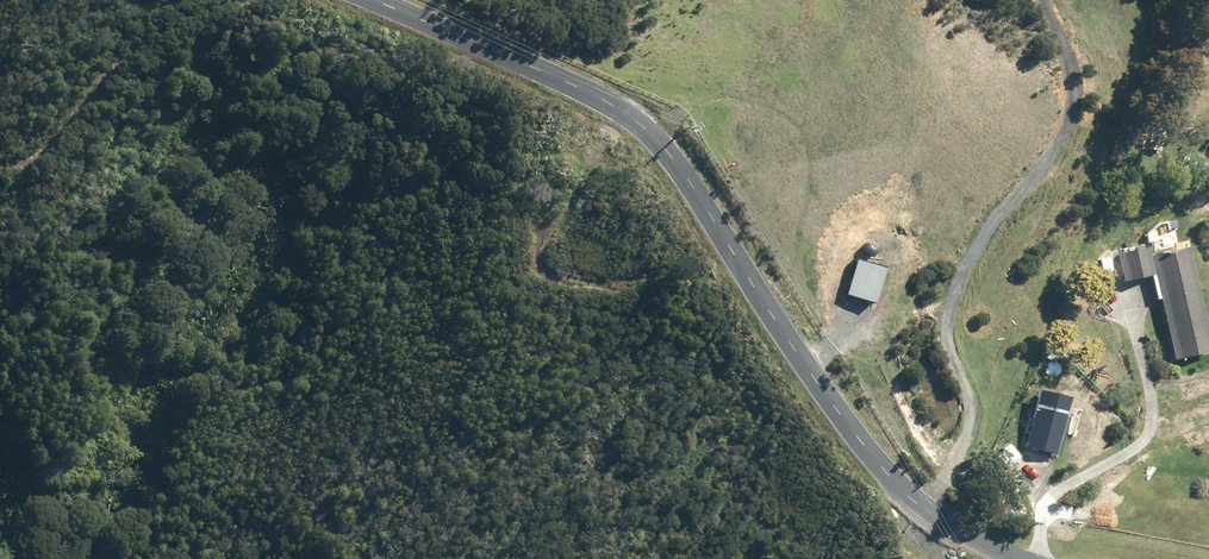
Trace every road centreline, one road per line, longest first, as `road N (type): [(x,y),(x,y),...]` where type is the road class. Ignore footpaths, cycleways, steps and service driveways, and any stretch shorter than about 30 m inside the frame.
road 1 (residential): [(370,0),(564,81),(646,132),(886,473),(937,517),(1013,558)]
road 2 (track): [(624,113),(547,232),(541,254),(548,272),(608,281),(746,273)]
road 3 (track): [(227,0),(133,49),(45,139),(0,159)]

